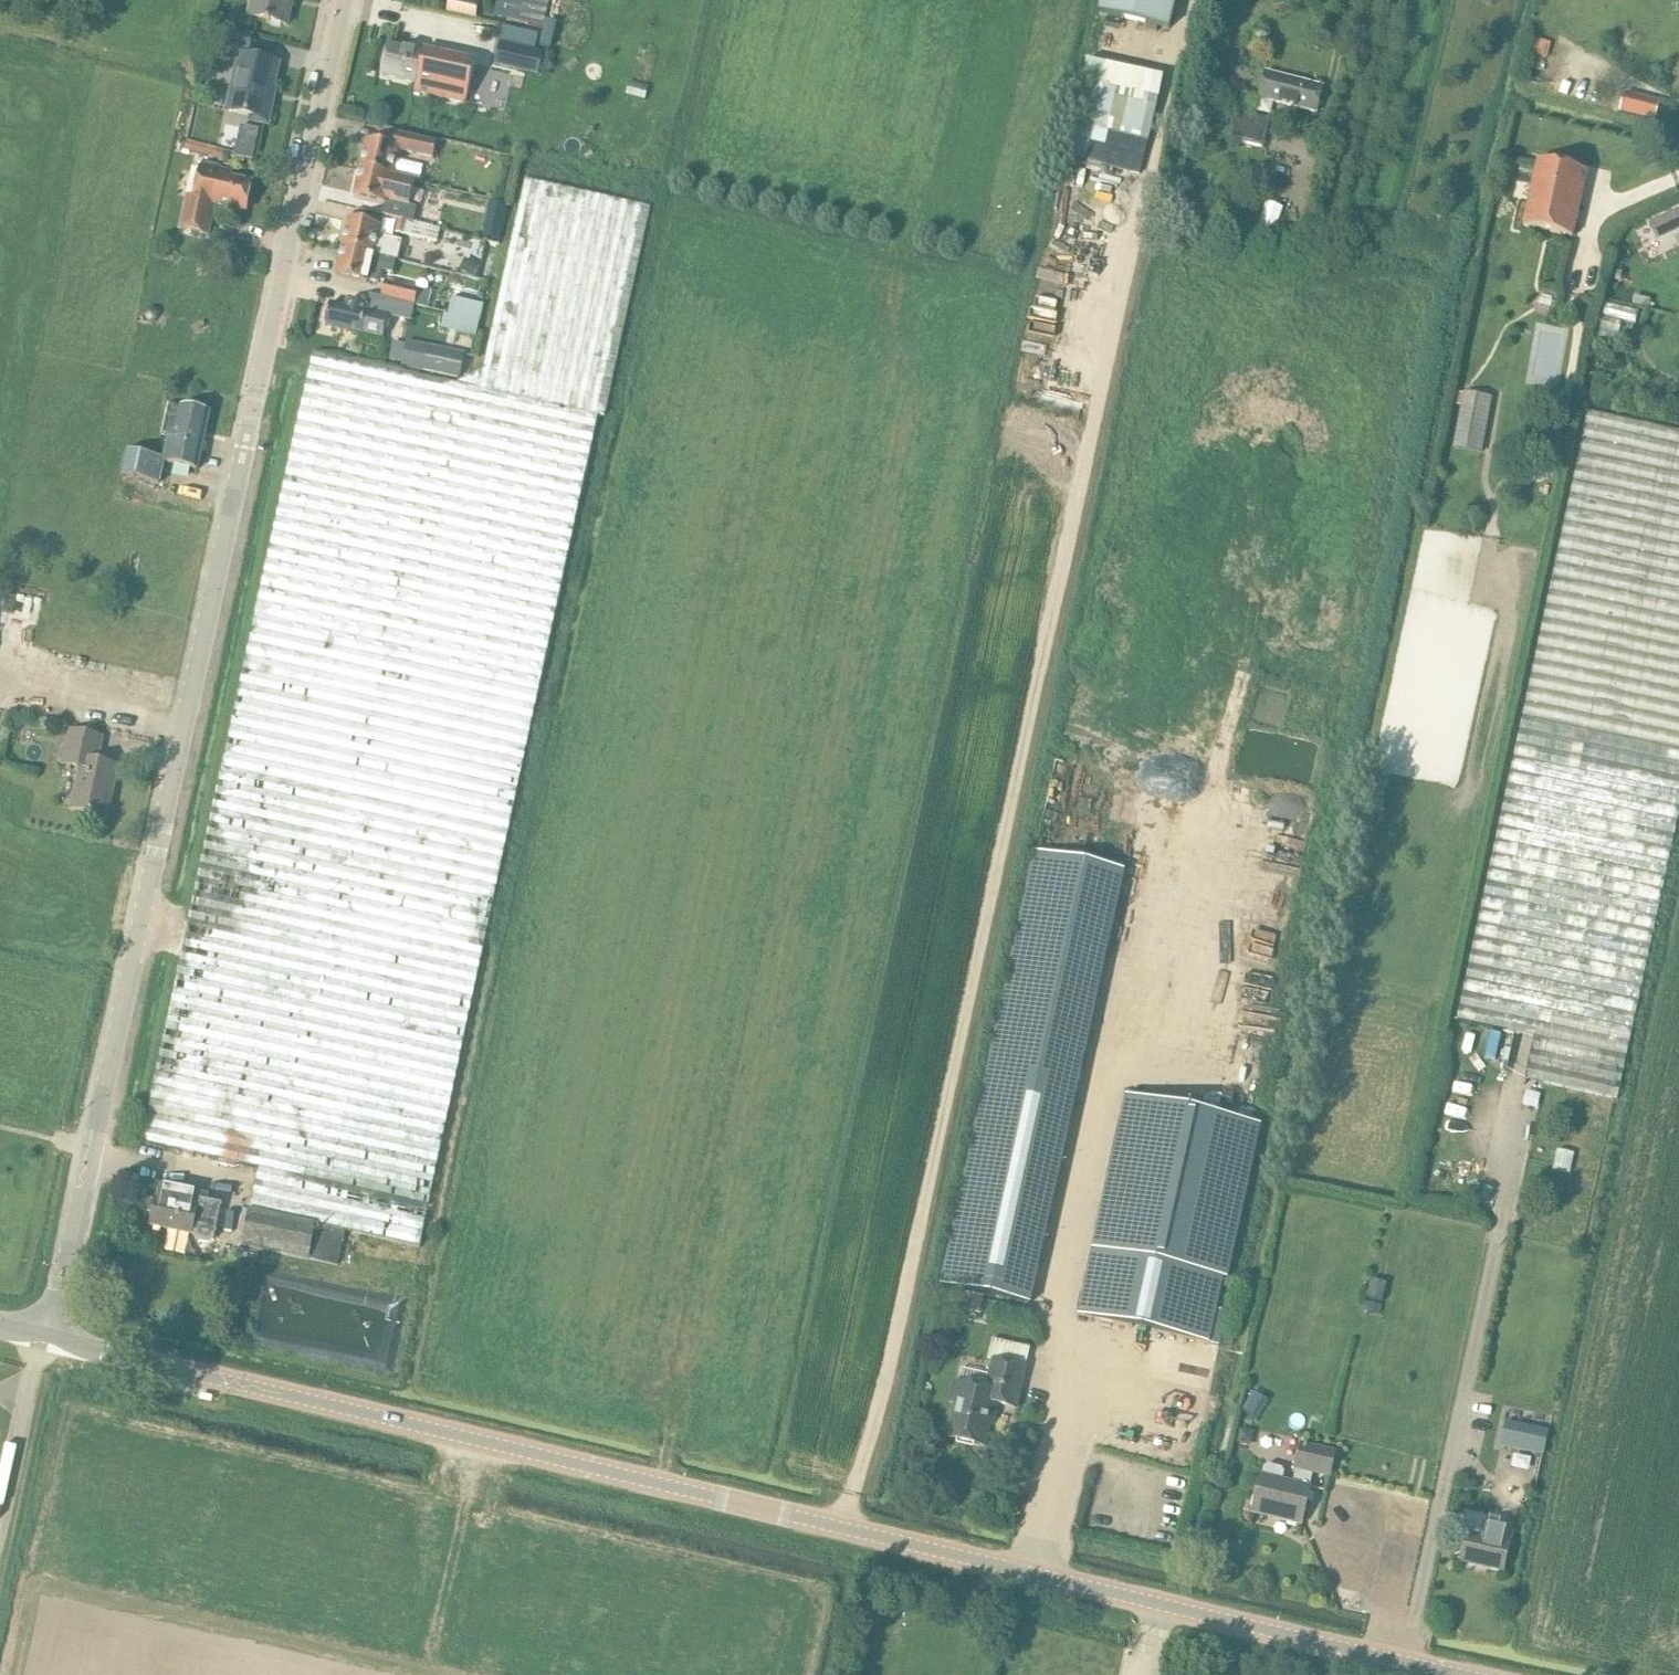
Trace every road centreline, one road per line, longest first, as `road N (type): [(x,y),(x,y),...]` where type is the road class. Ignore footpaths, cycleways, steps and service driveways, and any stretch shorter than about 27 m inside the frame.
road 1 (track): [(845,1526),(1192,0)]
road 2 (tertiary): [(1475,1674),(49,1335)]
road 3 (unclassified): [(49,1335),(244,446)]
road 4 (residential): [(244,446),(347,0)]

